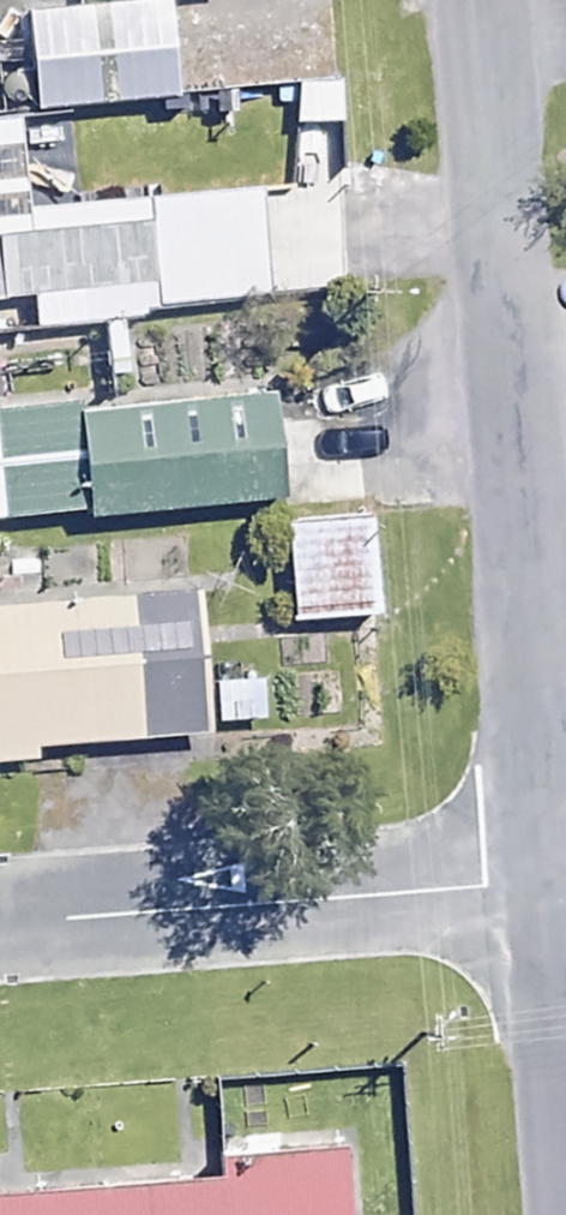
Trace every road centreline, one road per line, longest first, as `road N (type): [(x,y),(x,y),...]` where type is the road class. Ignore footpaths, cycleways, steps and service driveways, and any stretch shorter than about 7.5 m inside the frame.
road 1 (residential): [(469,0),(530,877)]
road 2 (residential): [(0,923),(483,888),(530,877)]
road 3 (residential): [(530,877),(558,1214)]

